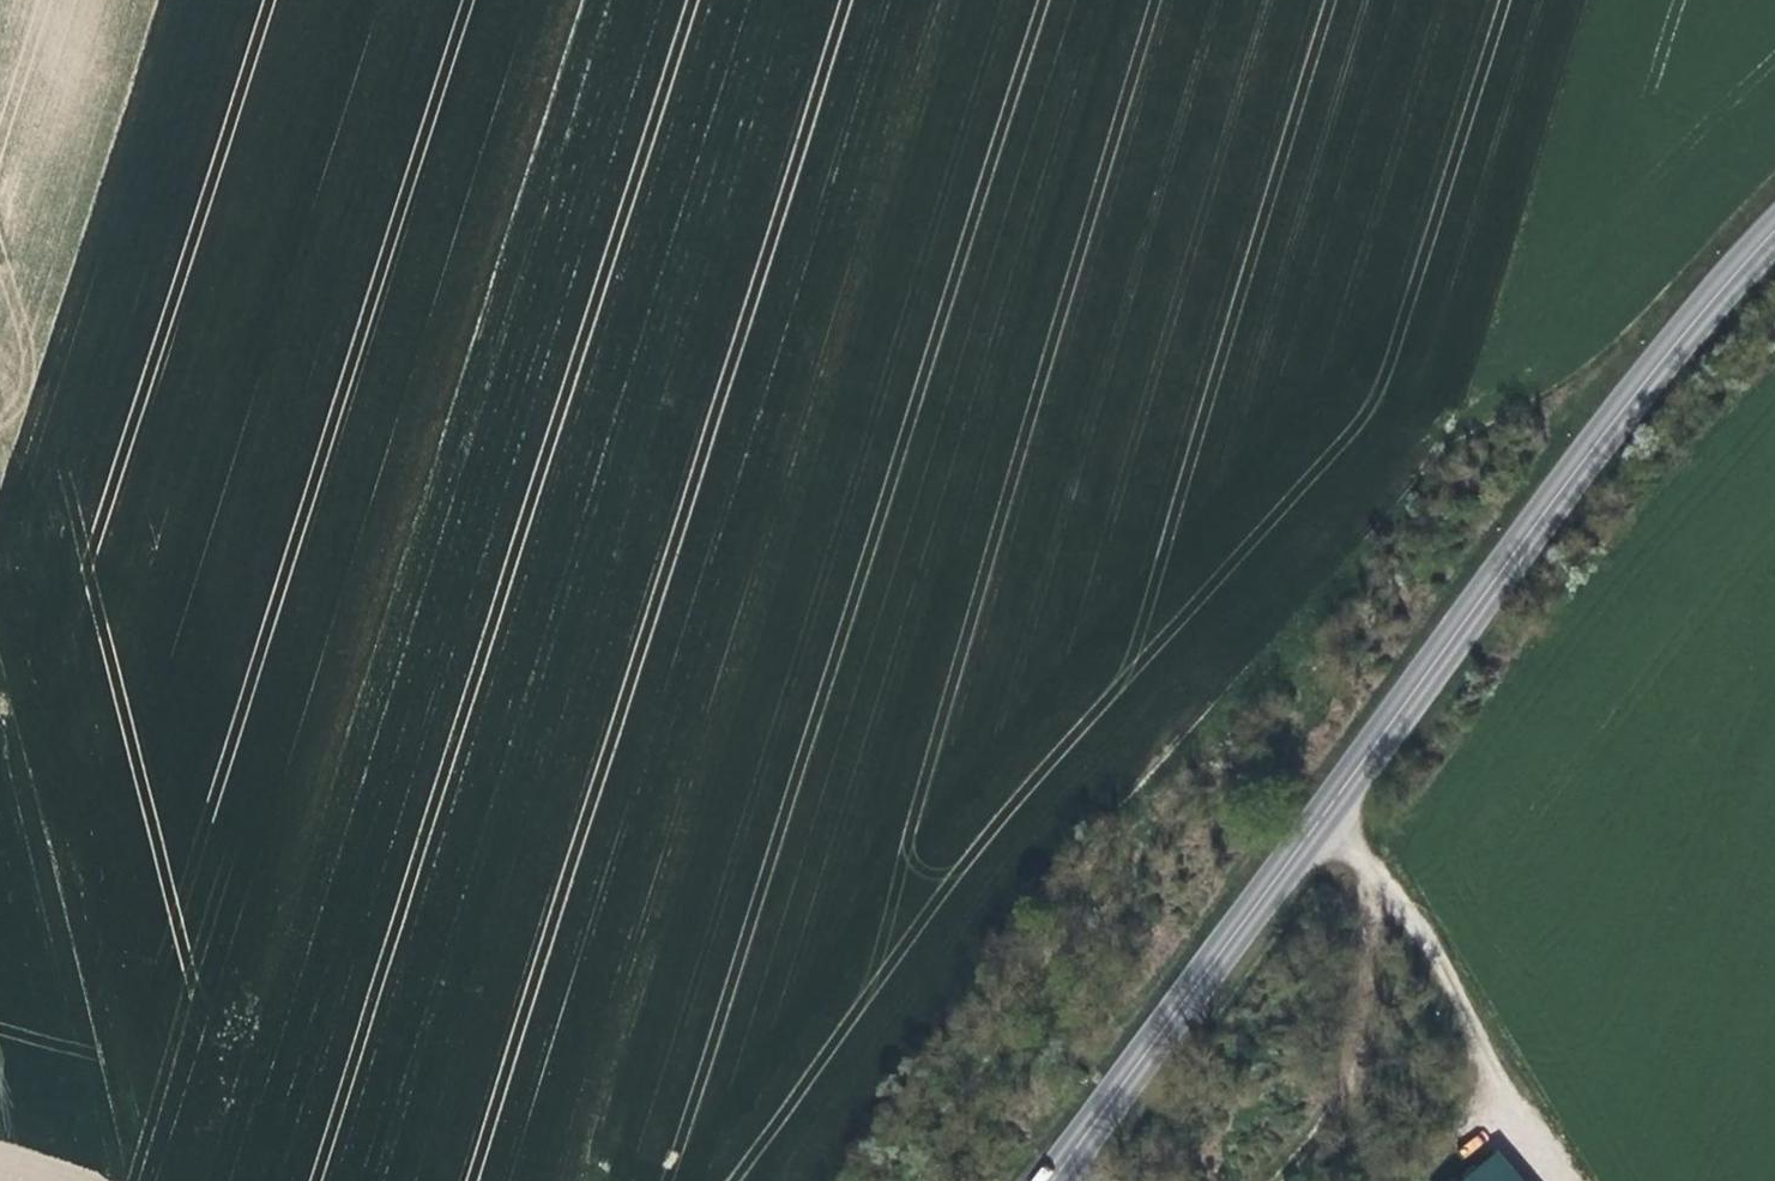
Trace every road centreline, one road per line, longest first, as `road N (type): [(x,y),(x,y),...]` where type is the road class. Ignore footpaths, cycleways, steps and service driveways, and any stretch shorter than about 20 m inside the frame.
road 1 (secondary): [(1049,1180),(1494,583),(1774,227)]
road 2 (track): [(1257,1180),(1360,1047),(1360,850),(1319,813)]

